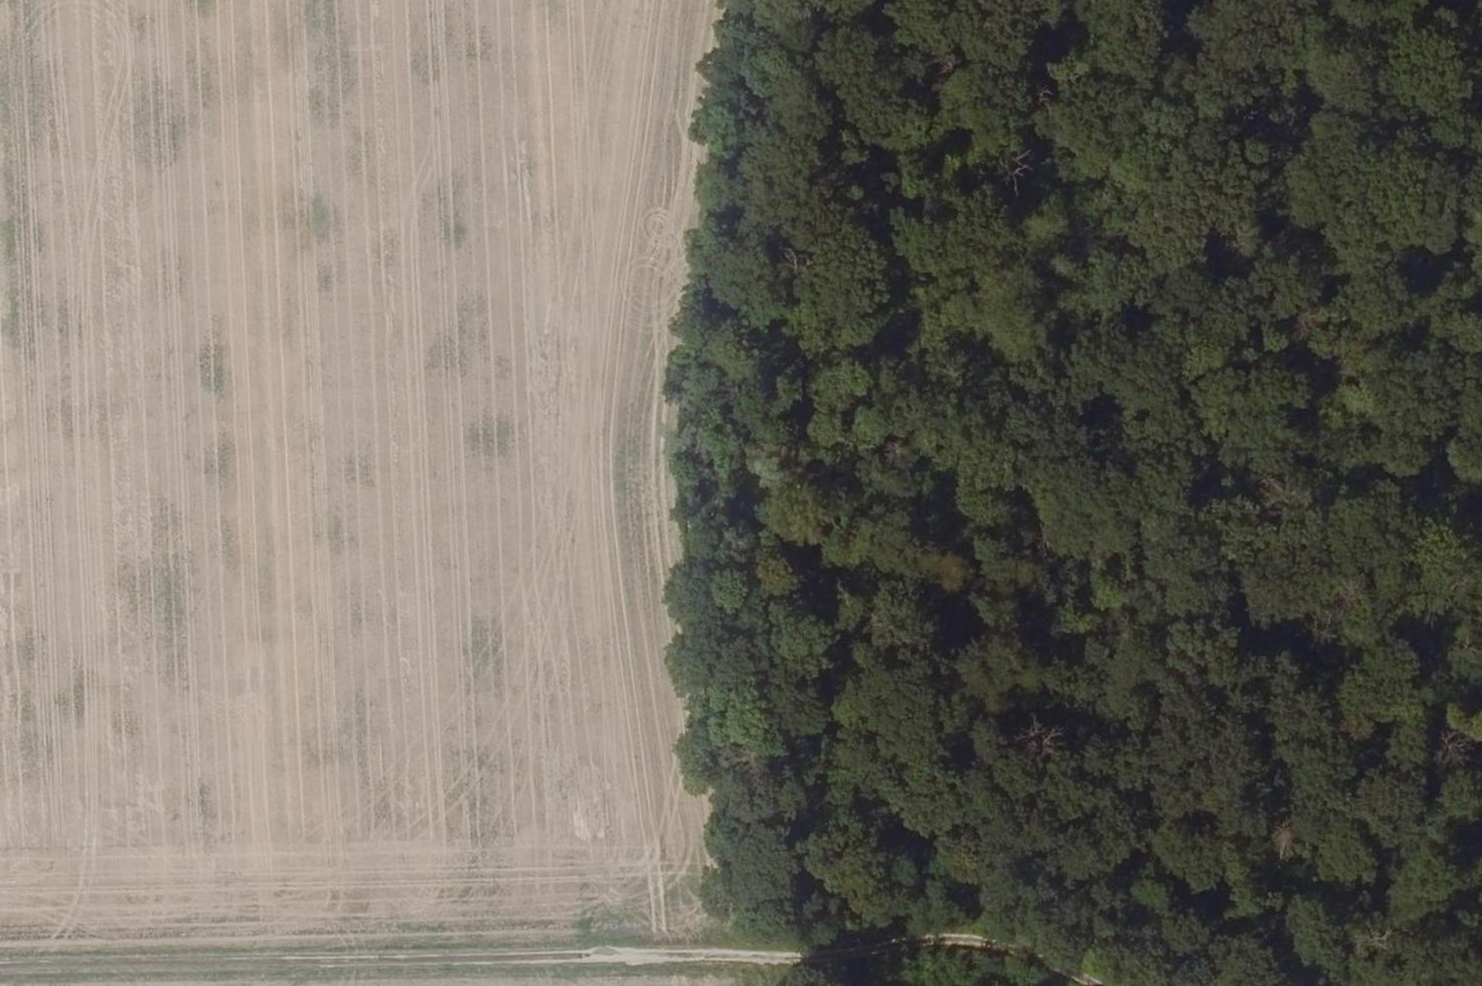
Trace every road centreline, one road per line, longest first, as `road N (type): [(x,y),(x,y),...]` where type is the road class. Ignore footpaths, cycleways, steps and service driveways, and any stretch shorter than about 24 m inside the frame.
road 1 (track): [(1048,985),(975,951),(615,948),(0,973)]

